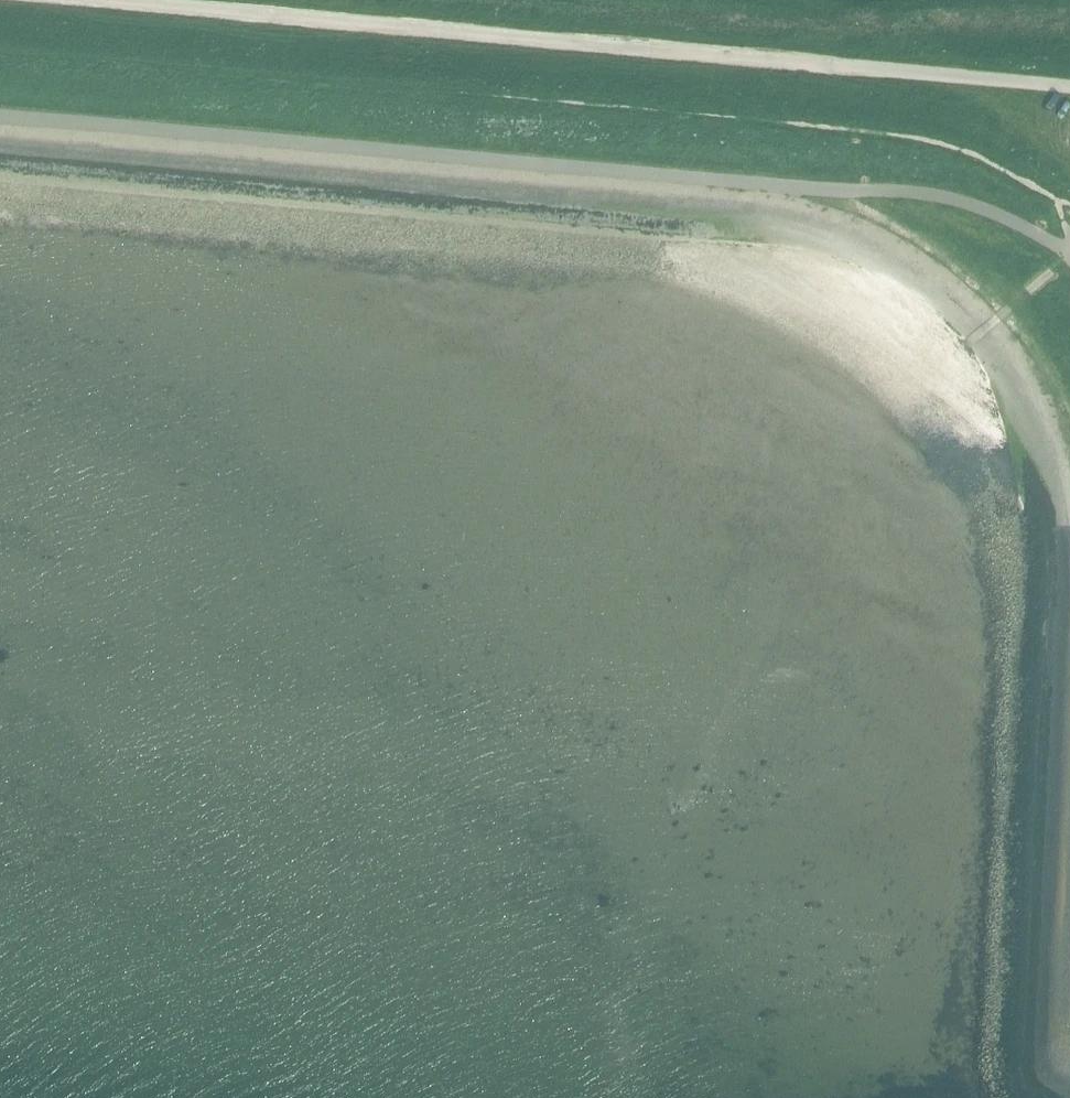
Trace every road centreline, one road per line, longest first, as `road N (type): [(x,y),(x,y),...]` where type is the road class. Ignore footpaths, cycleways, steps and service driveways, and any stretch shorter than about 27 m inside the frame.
road 1 (track): [(102,0),(1069,89)]

